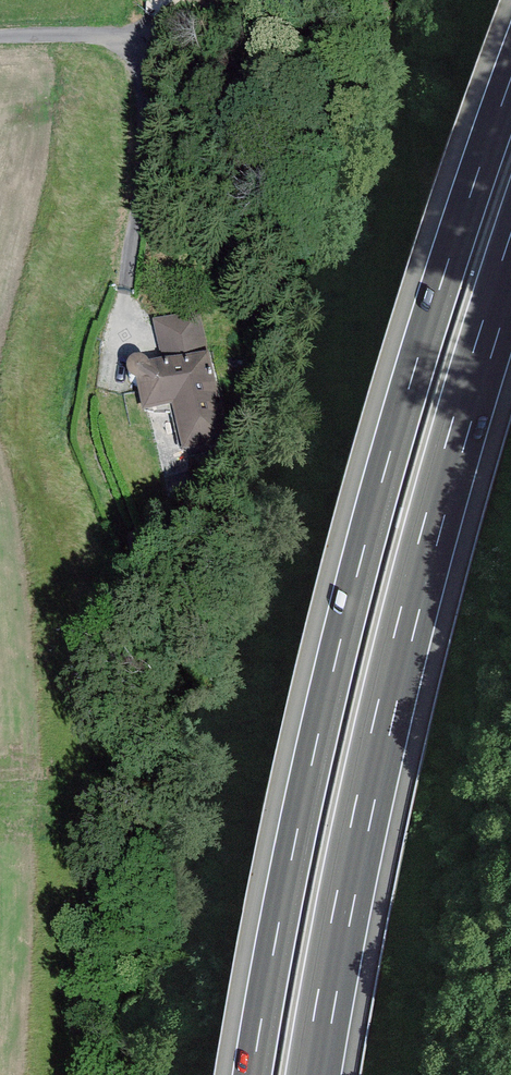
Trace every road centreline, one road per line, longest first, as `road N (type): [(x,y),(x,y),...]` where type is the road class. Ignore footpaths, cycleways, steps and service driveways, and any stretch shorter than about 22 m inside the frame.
road 1 (motorway): [(510,78),(368,530),(320,723),(252,1074)]
road 2 (motorway): [(313,1074),(379,736),(510,267)]

